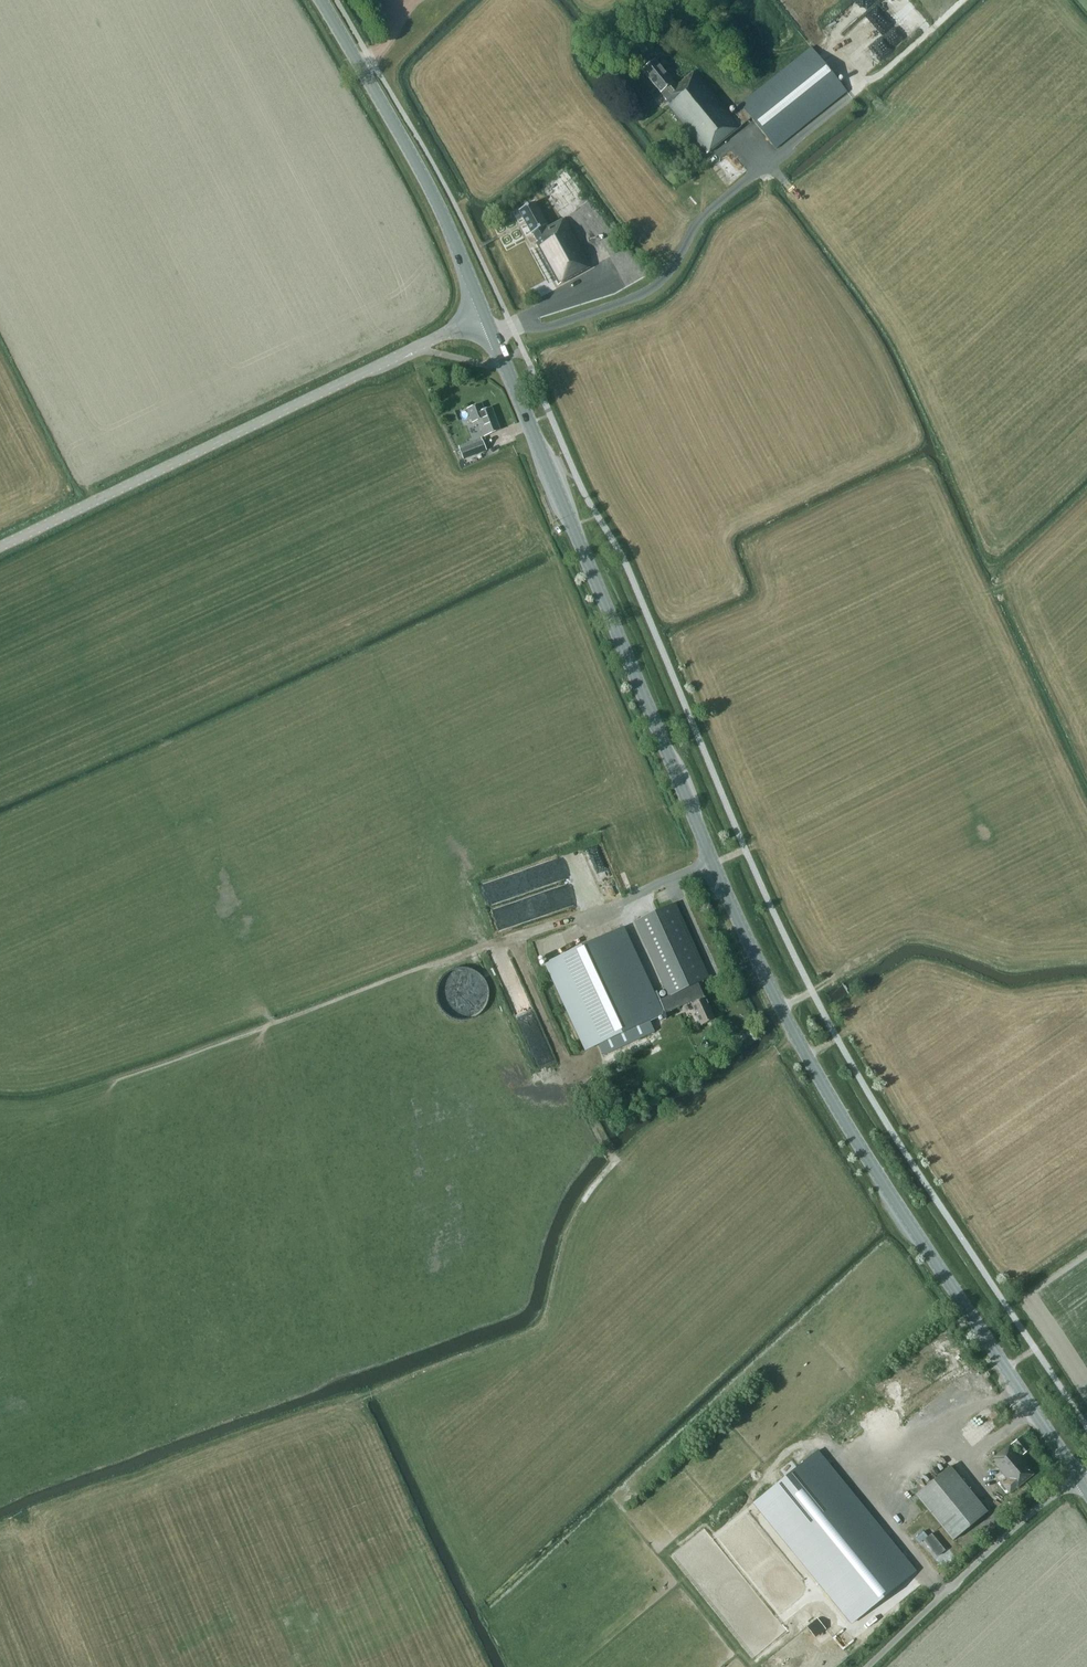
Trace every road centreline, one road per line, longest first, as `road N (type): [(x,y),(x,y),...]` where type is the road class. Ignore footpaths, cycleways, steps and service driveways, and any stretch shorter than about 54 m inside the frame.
road 1 (primary): [(1081,1483),(863,1152),(776,999),(485,317)]
road 2 (tertiary): [(0,543),(485,317)]
road 3 (primary): [(485,317),(432,194),(321,0)]
road 4 (unclassified): [(867,1666),(1034,1510),(1081,1483)]
road 5 (track): [(781,0),(859,89),(966,0)]

